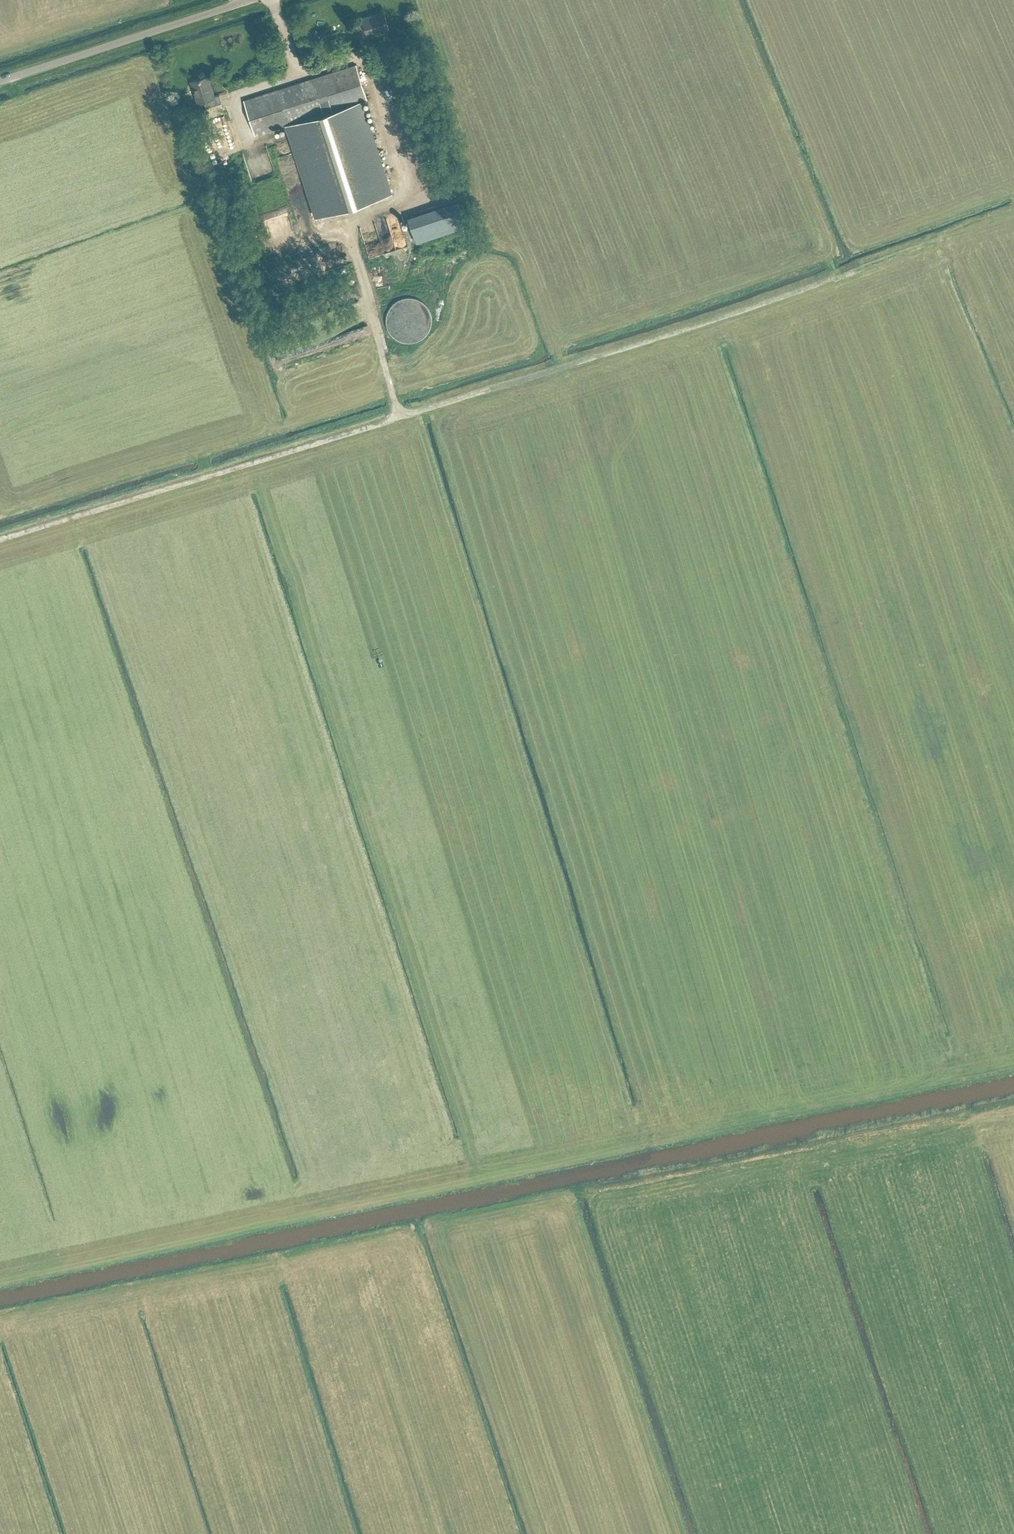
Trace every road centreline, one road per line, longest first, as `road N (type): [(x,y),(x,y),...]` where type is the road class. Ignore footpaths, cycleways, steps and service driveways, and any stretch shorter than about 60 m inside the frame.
road 1 (unclassified): [(250,0),(0,80)]

